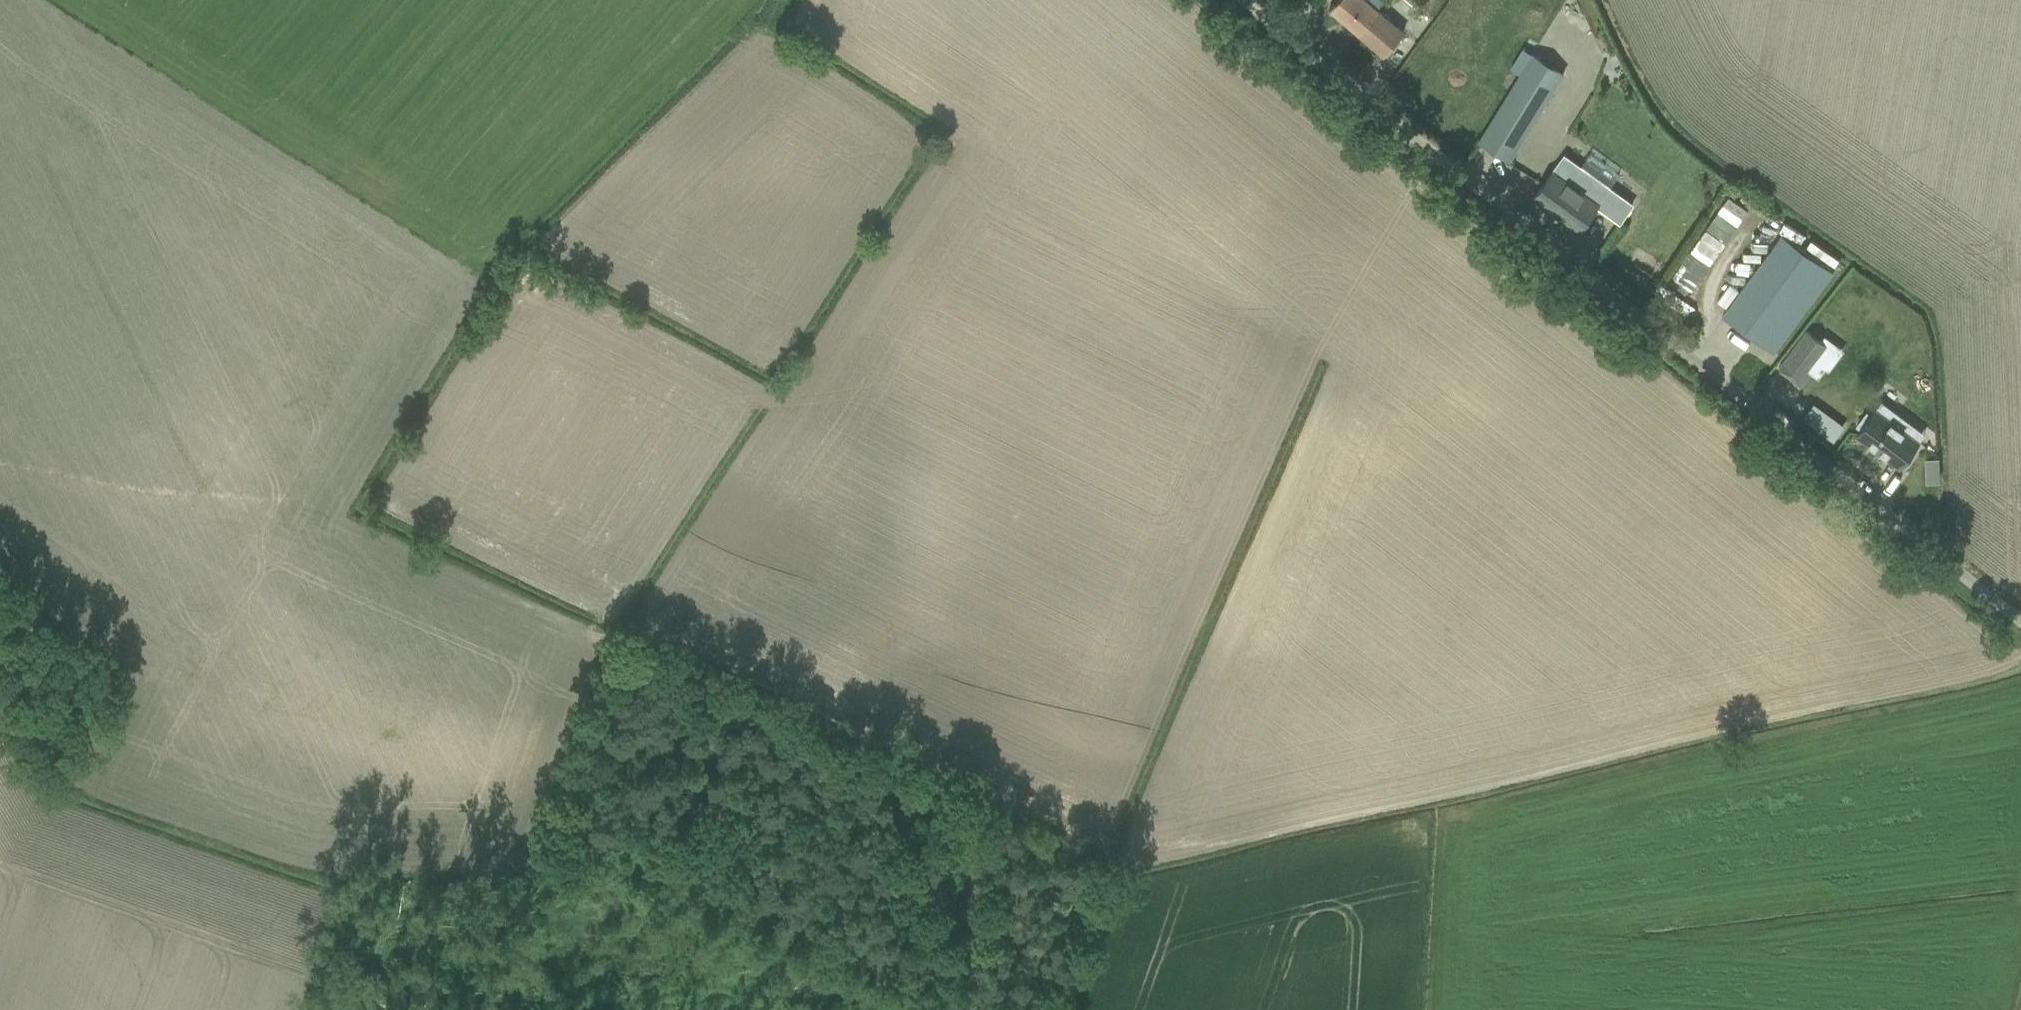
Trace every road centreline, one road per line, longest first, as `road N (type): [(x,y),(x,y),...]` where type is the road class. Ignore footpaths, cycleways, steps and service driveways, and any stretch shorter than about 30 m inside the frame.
road 1 (unclassified): [(2020,621),(1280,30)]

